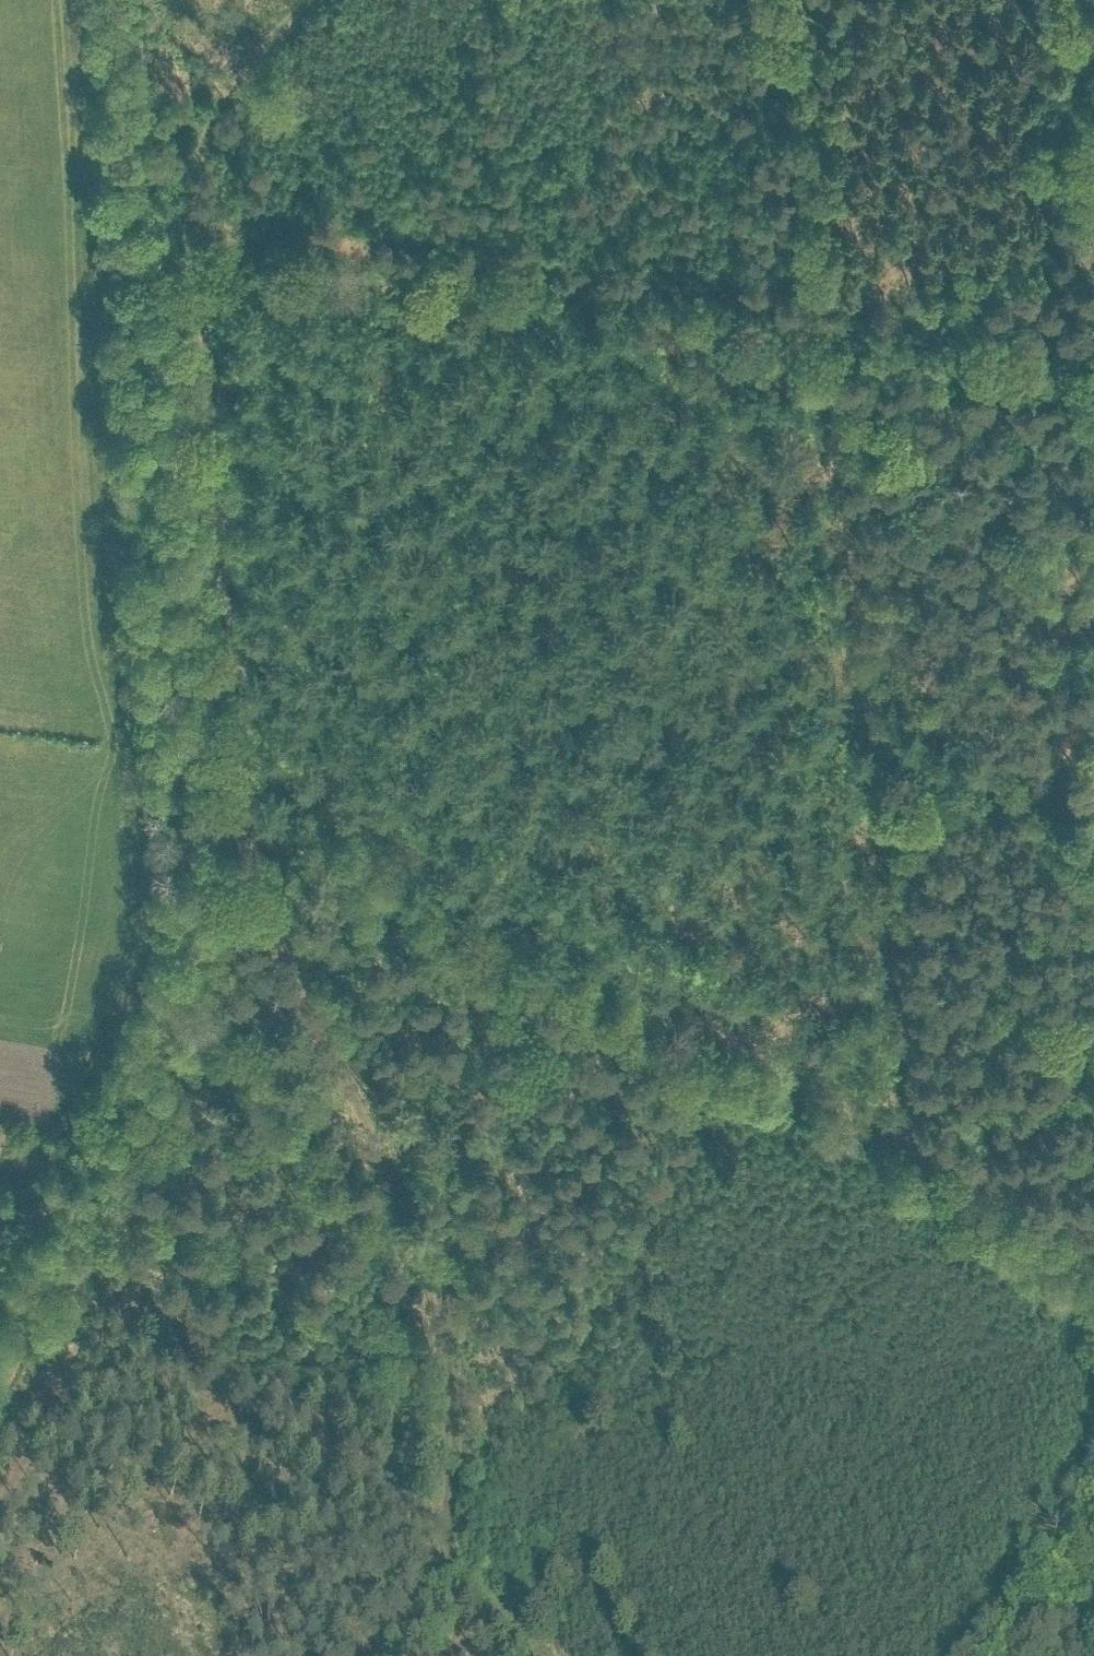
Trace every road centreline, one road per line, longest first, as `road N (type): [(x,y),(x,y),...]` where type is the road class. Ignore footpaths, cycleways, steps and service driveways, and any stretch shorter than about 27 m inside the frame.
road 1 (track): [(395,1655),(447,1552),(445,1345),(422,1256),(380,1148),(276,924),(228,611),(190,184),(205,128),(227,90),(311,0)]
road 2 (track): [(250,768),(1093,1239)]
road 3 (track): [(830,318),(911,1135)]
road 4 (track): [(195,225),(679,288),(830,318)]
road 5 (track): [(1093,259),(1066,272),(962,277),(830,318)]
road 6 (track): [(442,1568),(544,1655)]

